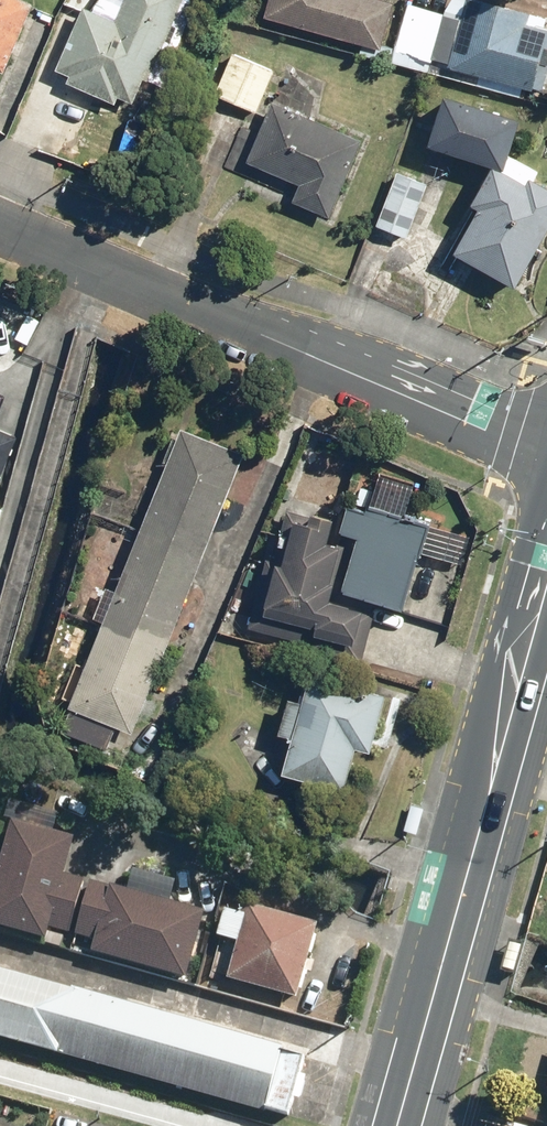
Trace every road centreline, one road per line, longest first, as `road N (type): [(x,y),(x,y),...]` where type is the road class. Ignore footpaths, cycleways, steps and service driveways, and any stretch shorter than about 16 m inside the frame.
road 1 (residential): [(0,227),(546,454)]
road 2 (primary): [(546,585),(397,1125)]

